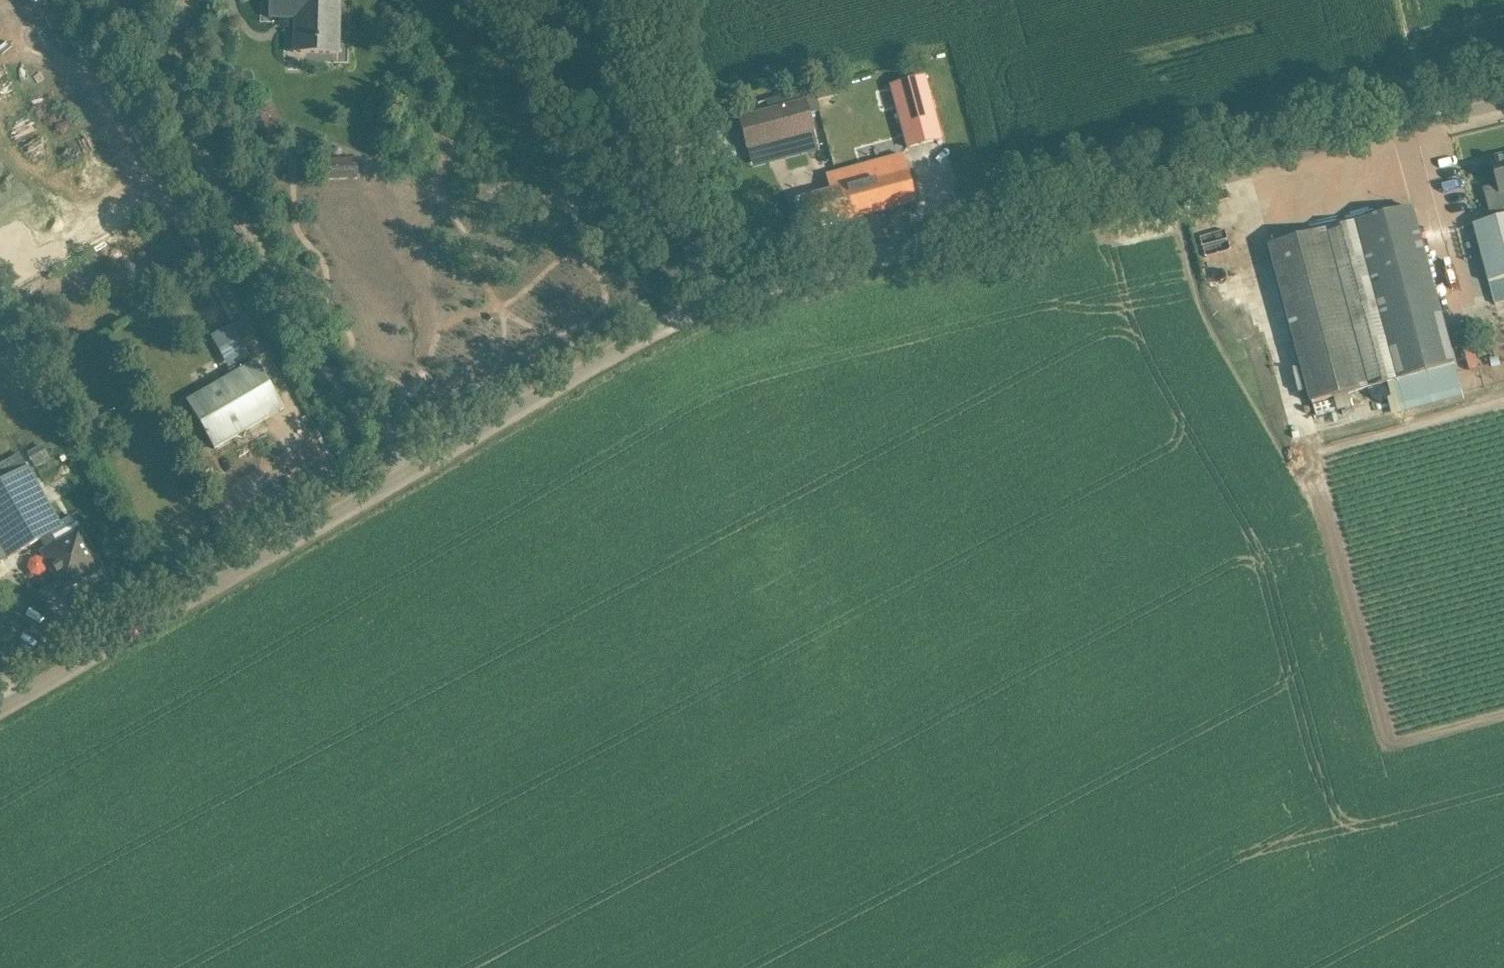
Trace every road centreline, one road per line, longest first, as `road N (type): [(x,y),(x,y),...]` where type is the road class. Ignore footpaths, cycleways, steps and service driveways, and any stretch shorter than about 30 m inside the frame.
road 1 (unclassified): [(709,303),(1503,101)]
road 2 (unclassified): [(0,708),(638,336),(709,303)]
road 3 (unclassified): [(709,303),(630,0)]

